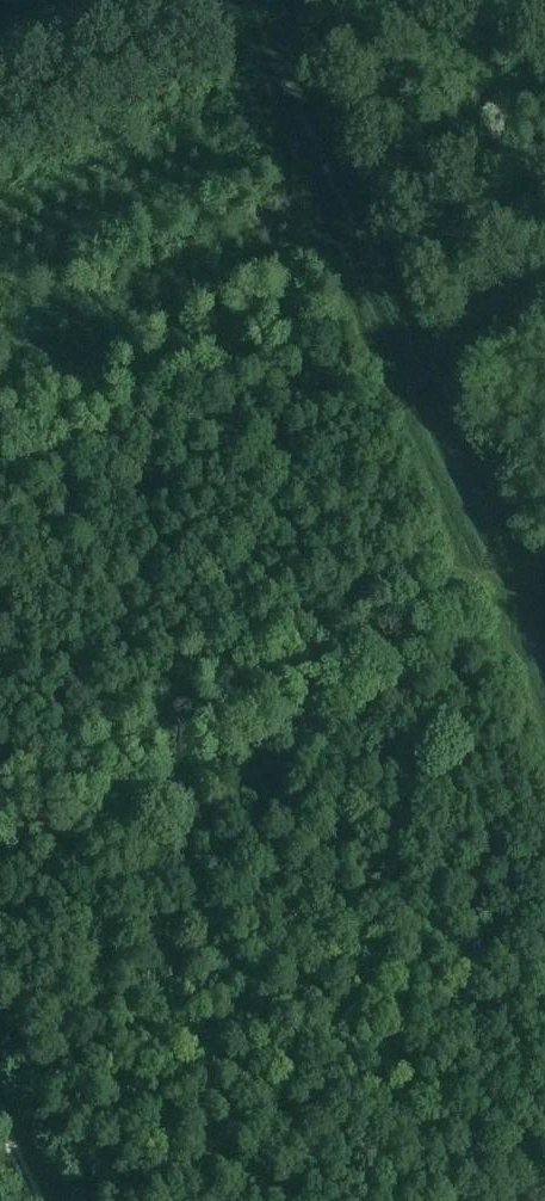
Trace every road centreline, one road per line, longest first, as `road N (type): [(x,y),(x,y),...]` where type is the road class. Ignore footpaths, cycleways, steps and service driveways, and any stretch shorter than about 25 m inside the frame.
road 1 (track): [(544,734),(205,0)]
road 2 (track): [(544,558),(513,575),(439,567),(218,435),(0,326)]

